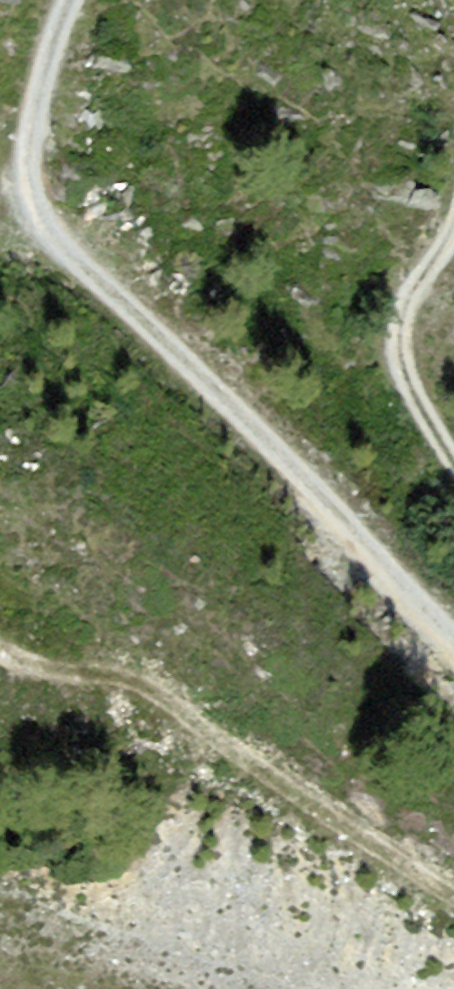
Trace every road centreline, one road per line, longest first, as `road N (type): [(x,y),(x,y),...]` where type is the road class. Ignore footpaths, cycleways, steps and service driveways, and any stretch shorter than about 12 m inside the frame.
road 1 (track): [(76,0),(31,151),(31,198),(46,237),(307,485),(453,638)]
road 2 (track): [(0,647),(163,743),(361,884),(453,938)]
road 3 (track): [(453,247),(398,323),(401,372),(453,464)]

